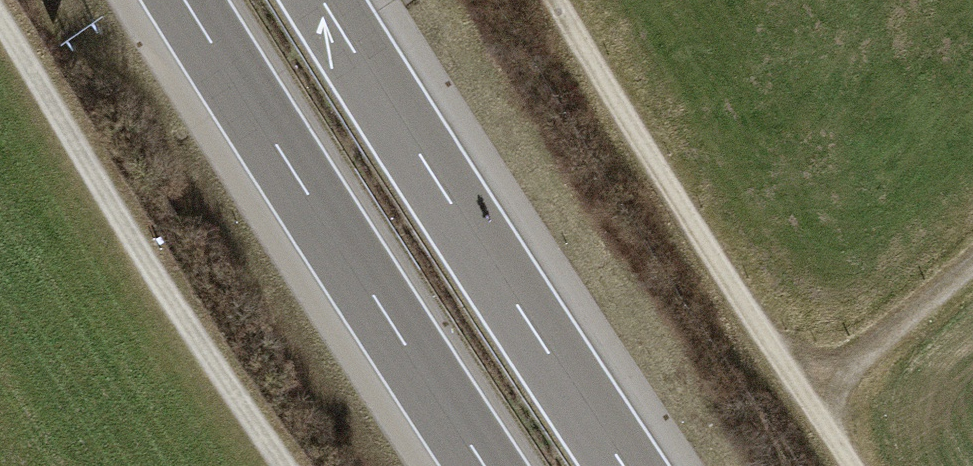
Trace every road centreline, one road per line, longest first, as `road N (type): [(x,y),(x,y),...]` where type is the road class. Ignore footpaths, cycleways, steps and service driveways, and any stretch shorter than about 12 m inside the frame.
road 1 (motorway): [(625,465),(323,0)]
road 2 (motorway): [(185,0),(484,465)]
road 3 (track): [(849,465),(557,0)]
road 4 (track): [(0,32),(268,465)]
road 5 (track): [(972,250),(799,395)]

